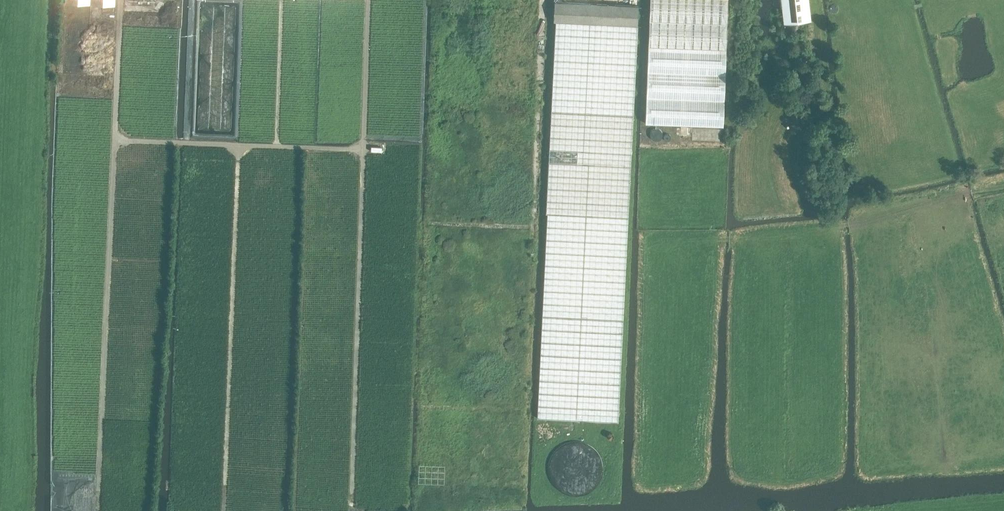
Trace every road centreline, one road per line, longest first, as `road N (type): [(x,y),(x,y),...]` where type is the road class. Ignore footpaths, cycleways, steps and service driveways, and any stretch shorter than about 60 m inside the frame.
road 1 (track): [(519,505),(542,0)]
road 2 (track): [(349,499),(368,0)]
road 3 (track): [(96,496),(119,0)]
road 4 (track): [(115,142),(360,147)]
road 5 (track): [(1003,186),(850,225)]

